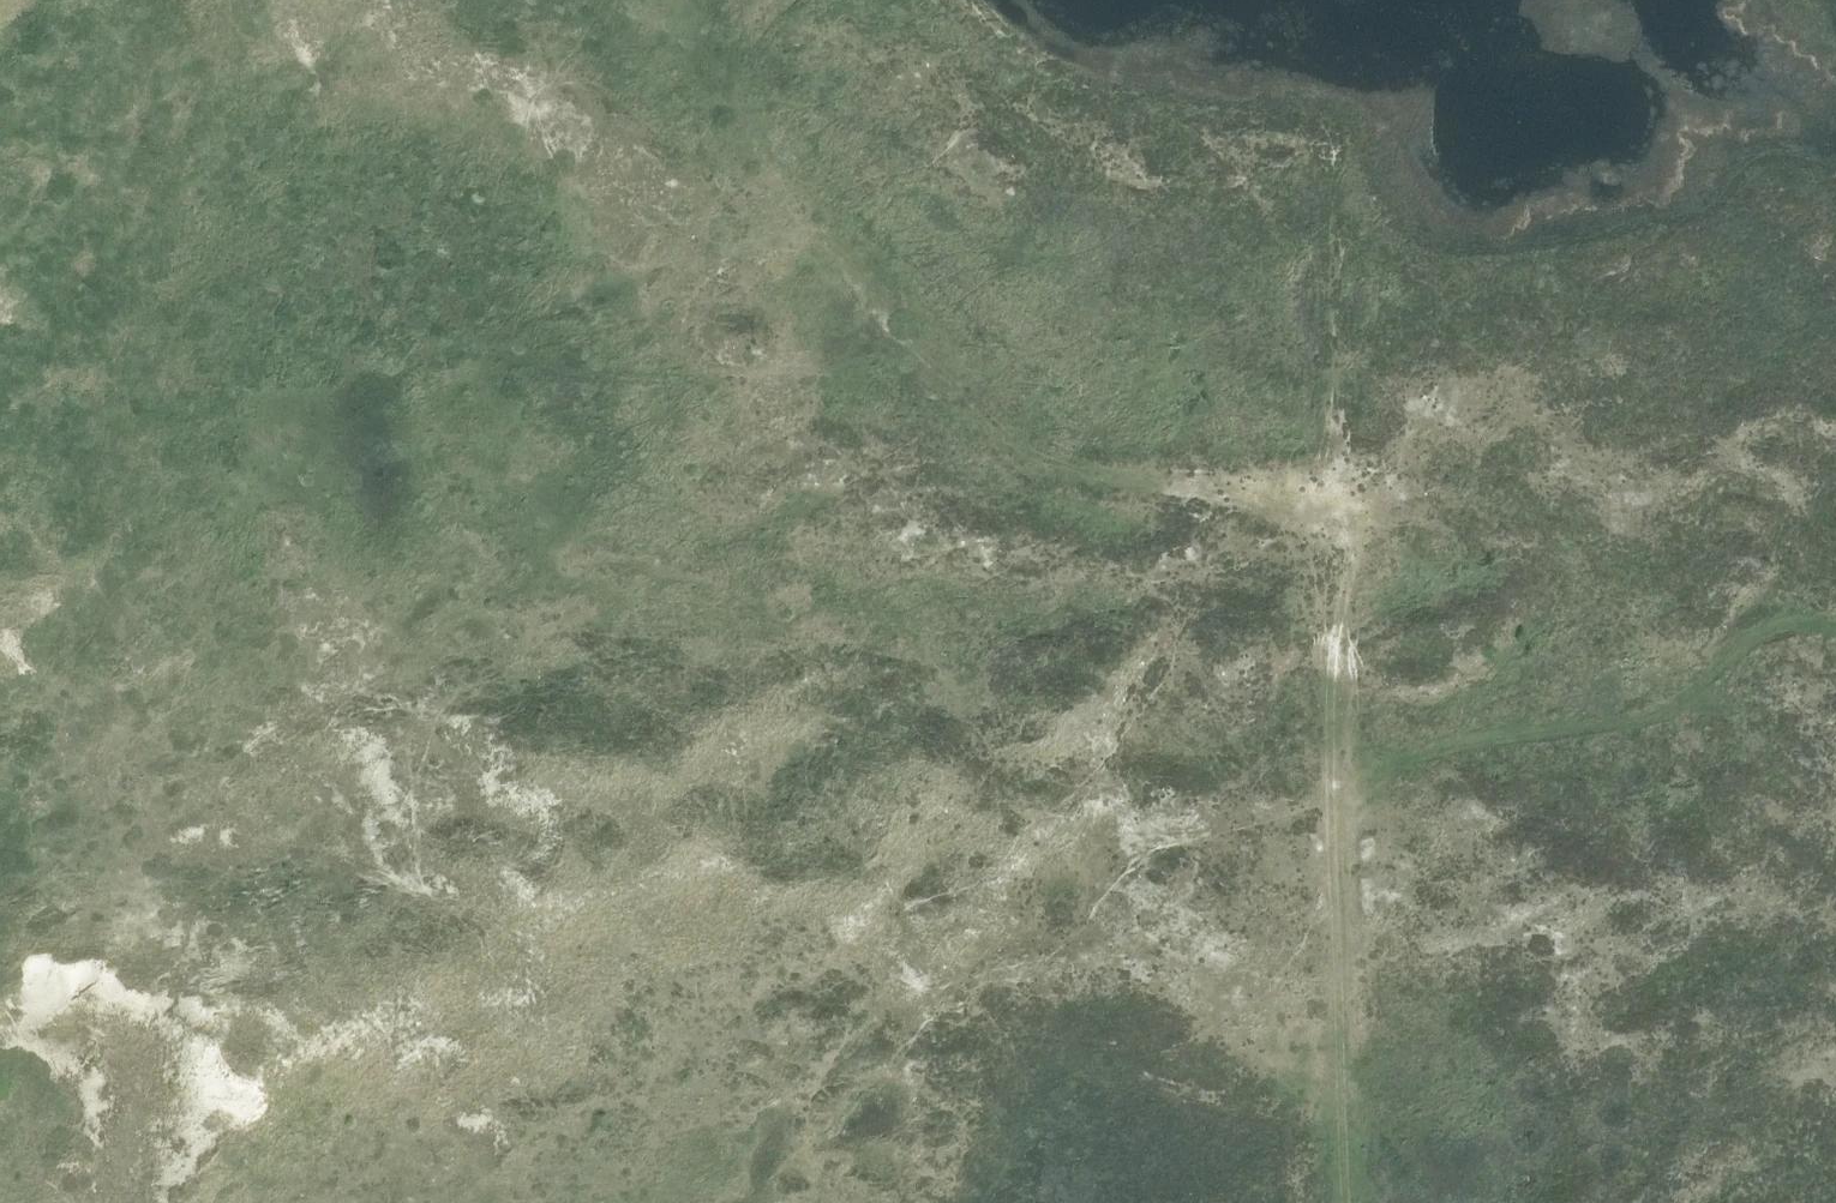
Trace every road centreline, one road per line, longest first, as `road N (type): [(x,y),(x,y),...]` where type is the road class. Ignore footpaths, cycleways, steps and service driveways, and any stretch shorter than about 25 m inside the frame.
road 1 (track): [(1340,791),(1350,1202)]
road 2 (track): [(1338,516),(1340,791)]
road 3 (track): [(1337,376),(1338,516)]

